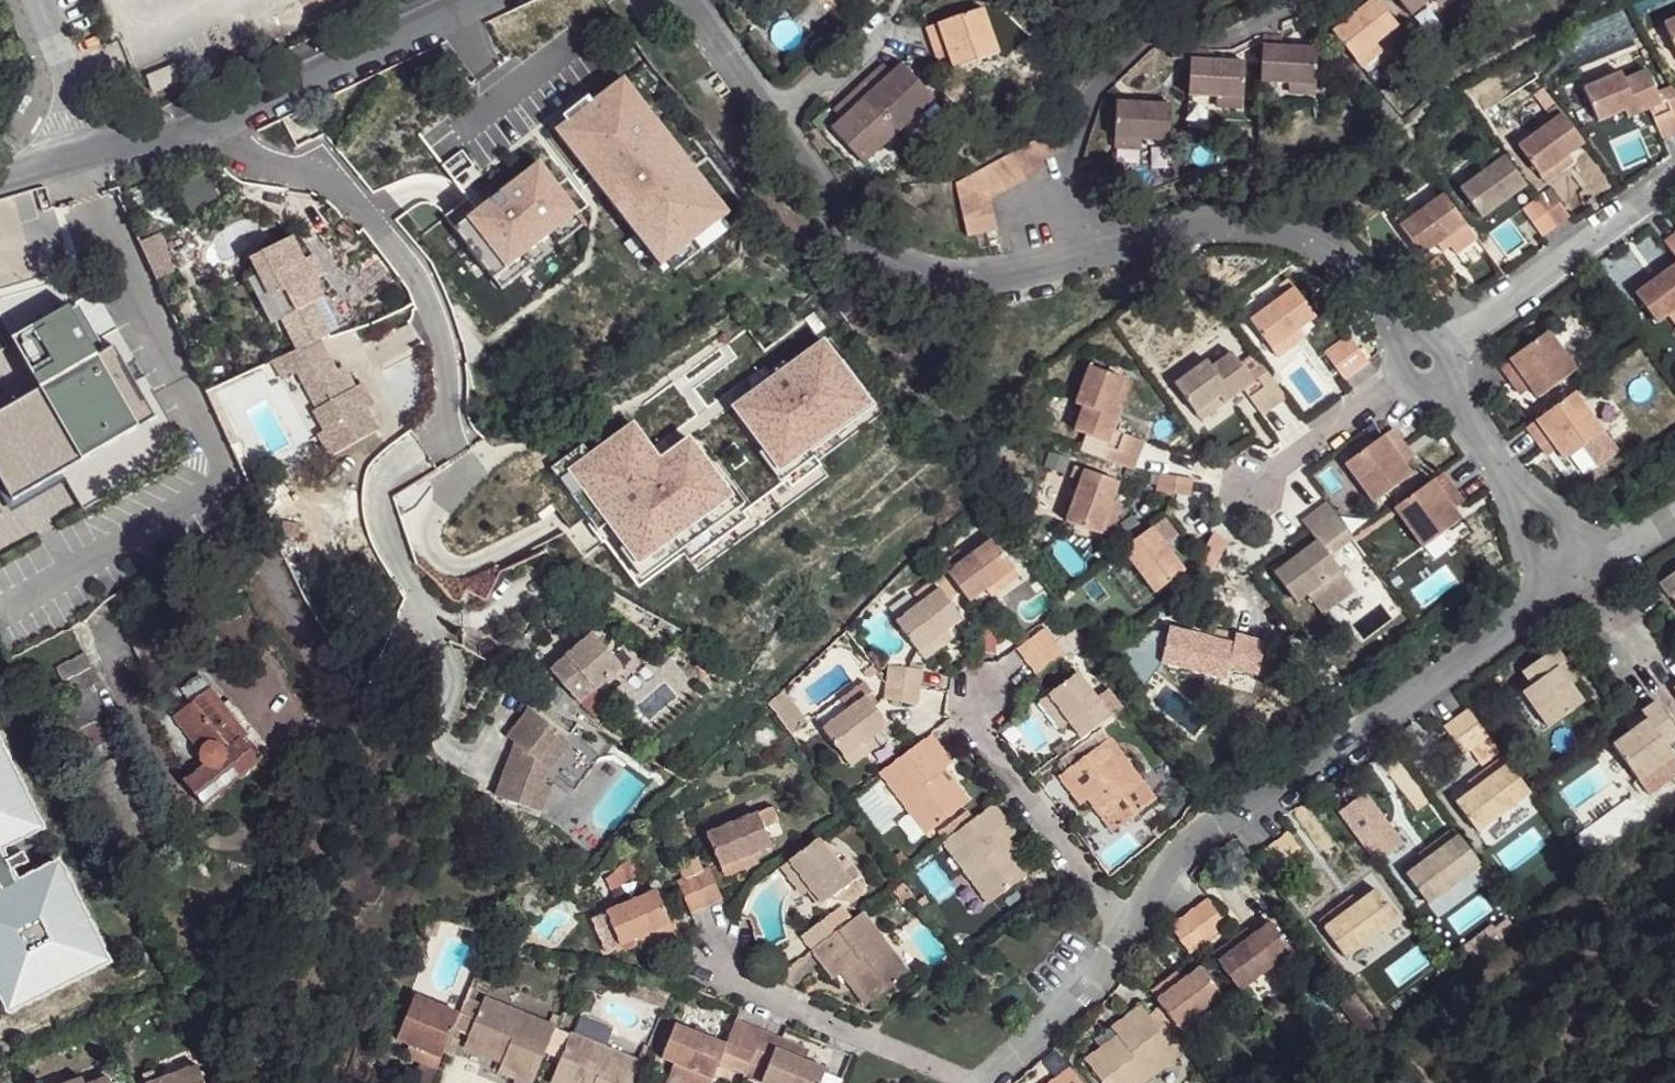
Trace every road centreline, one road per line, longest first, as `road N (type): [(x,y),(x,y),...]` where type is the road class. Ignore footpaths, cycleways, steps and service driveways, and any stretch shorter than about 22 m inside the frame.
road 1 (residential): [(987,1082),(1089,985),(1187,852),(1540,604)]
road 2 (residential): [(1096,254),(951,285),(875,256),(826,206),(682,0)]
road 3 (residential): [(1320,0),(1231,40),(1143,41),(1099,85),(1072,155),(1096,254)]
road 4 (residential): [(100,146),(201,127),(479,0)]
road 5 (residential): [(1403,339),(1329,254),(1280,230),(1186,229),(1096,254)]
road 6 (residential): [(1446,345),(1674,177)]
road 7 (residential): [(38,0),(100,146)]
road 8 (residential): [(1510,488),(1439,388)]
road 9 (residential): [(1611,557),(1510,488)]

